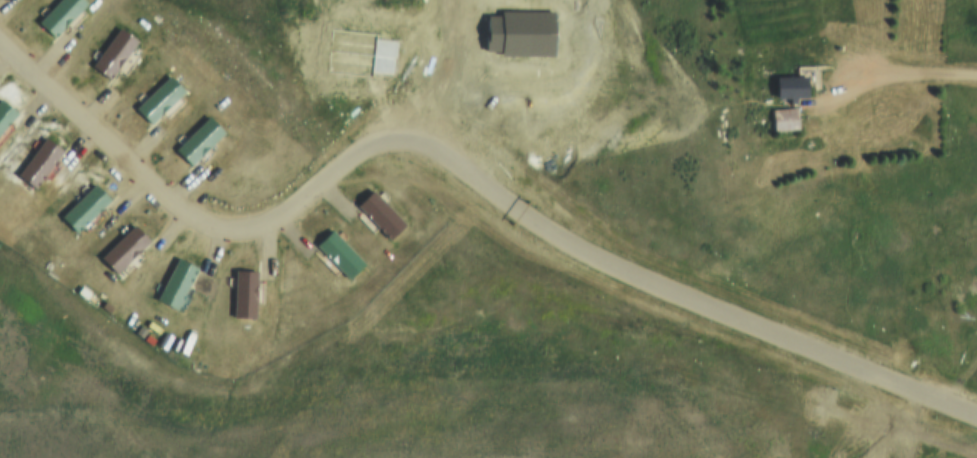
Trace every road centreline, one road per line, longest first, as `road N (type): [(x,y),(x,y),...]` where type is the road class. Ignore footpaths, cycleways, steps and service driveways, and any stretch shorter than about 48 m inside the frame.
road 1 (residential): [(976,408),(660,282),(553,227),(469,164),(402,131),(354,143),(270,216),(219,222),(148,180),(0,43)]

